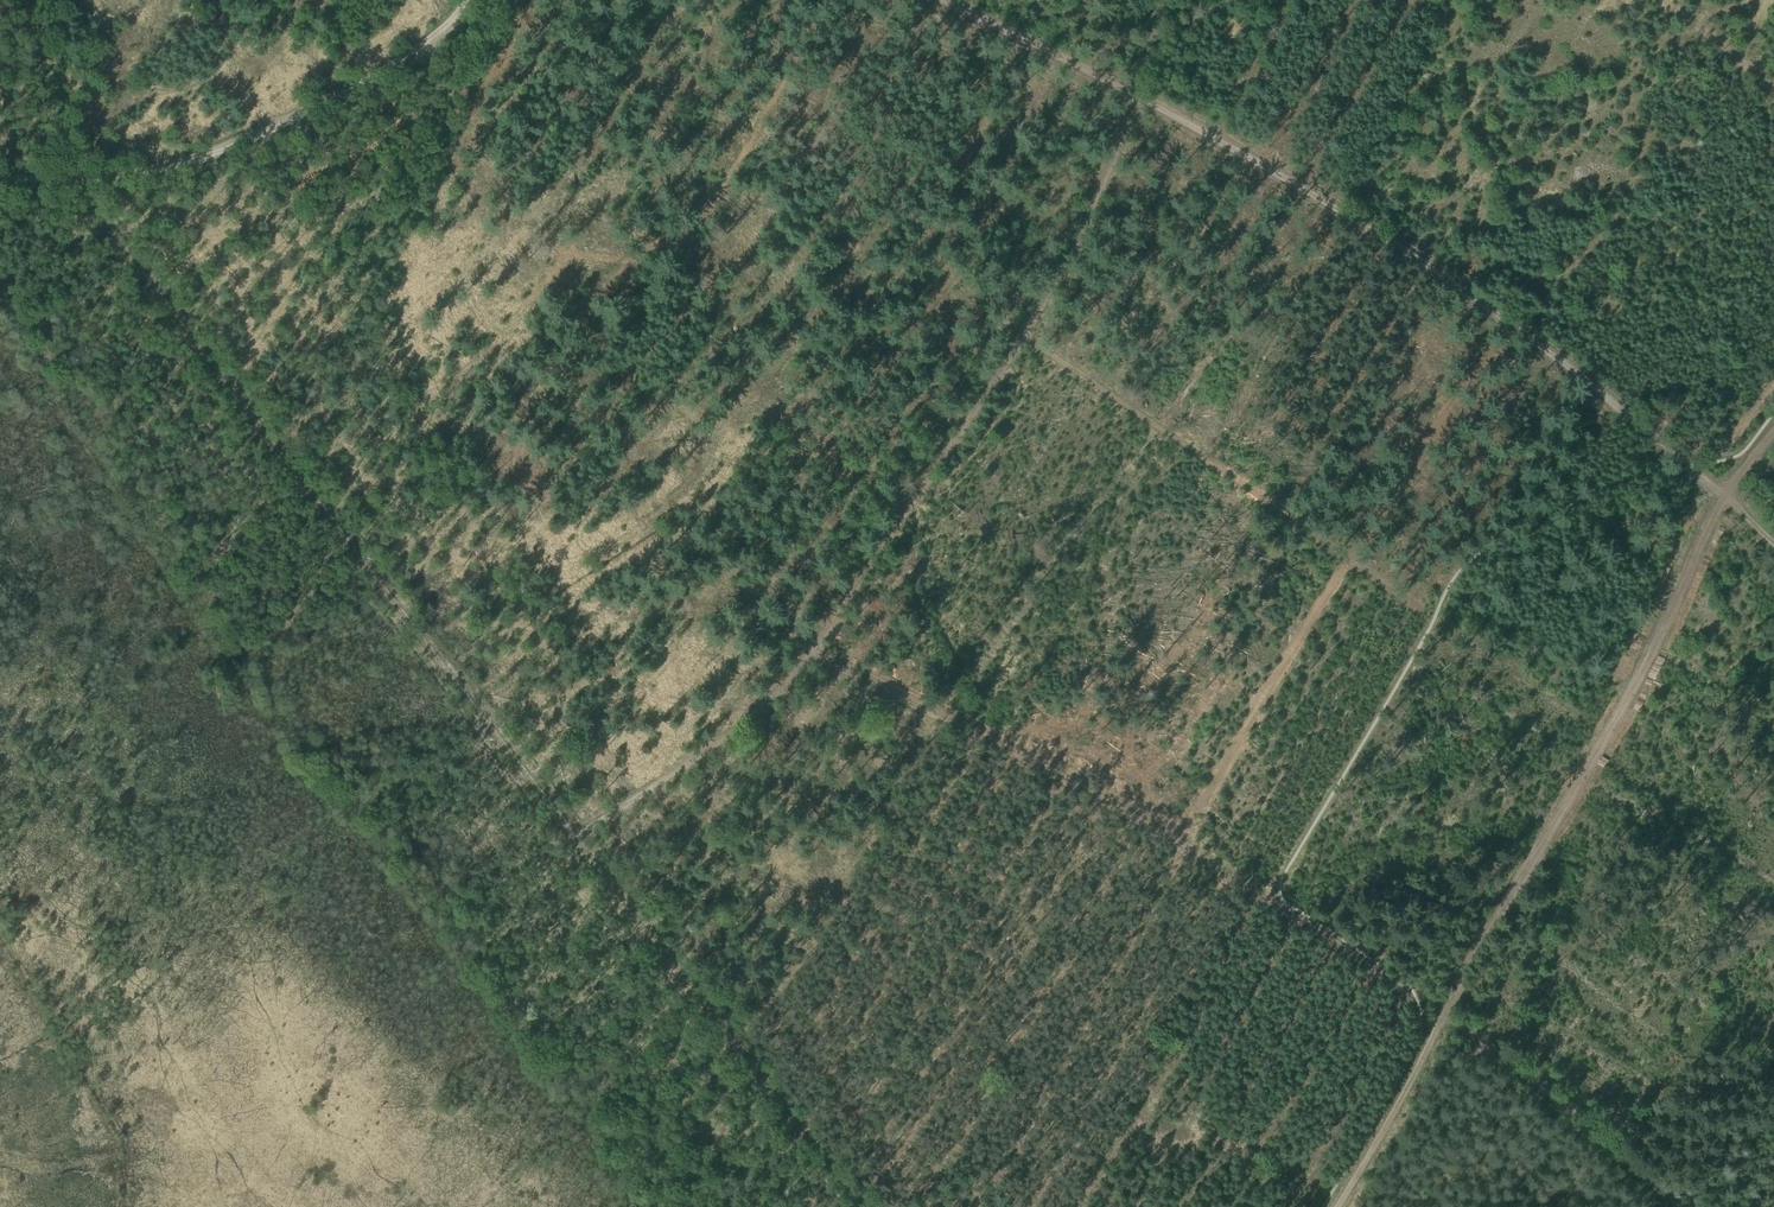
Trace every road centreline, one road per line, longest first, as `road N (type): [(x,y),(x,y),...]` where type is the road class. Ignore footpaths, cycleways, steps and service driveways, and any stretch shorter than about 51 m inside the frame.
road 1 (track): [(1337,1206),(1609,736),(1725,500)]
road 2 (track): [(466,0),(442,43),(391,77),(209,158),(81,183),(0,180)]
road 3 (track): [(1138,98),(939,0)]

